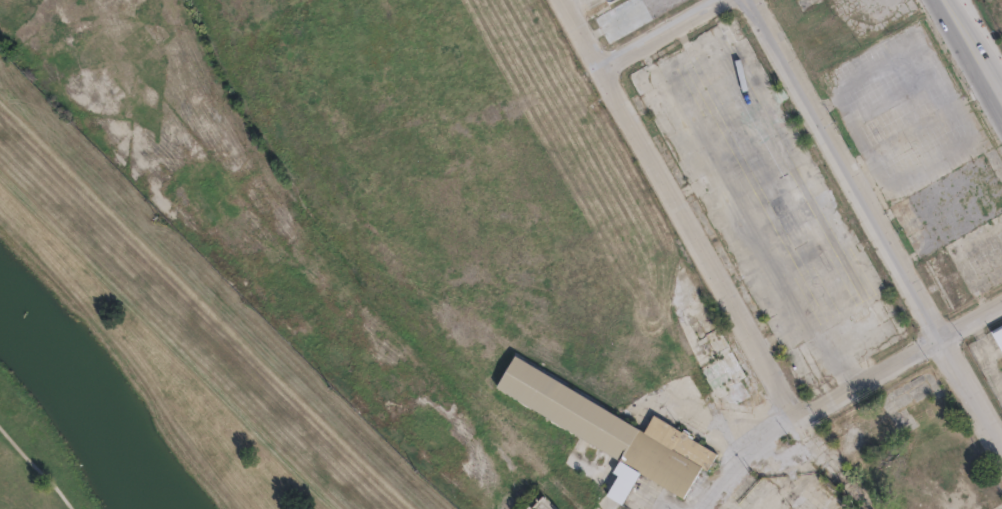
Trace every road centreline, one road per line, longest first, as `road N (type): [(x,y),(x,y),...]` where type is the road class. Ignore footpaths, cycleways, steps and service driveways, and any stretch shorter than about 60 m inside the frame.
road 1 (residential): [(832,466),(567,0)]
road 2 (residential): [(1001,451),(753,0)]
road 3 (residential): [(1001,302),(828,402),(703,508)]
road 4 (residential): [(725,0),(607,68)]
road 5 (primary): [(1001,105),(941,0)]

